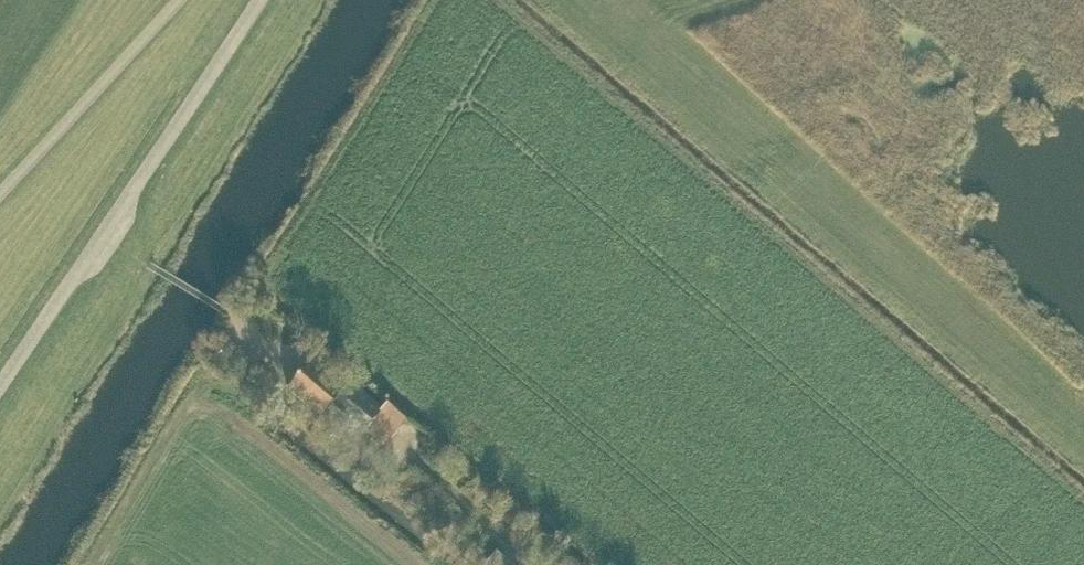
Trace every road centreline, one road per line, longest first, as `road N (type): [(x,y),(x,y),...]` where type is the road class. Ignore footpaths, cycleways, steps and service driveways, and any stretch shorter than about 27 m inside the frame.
road 1 (unclassified): [(0,389),(270,0)]

